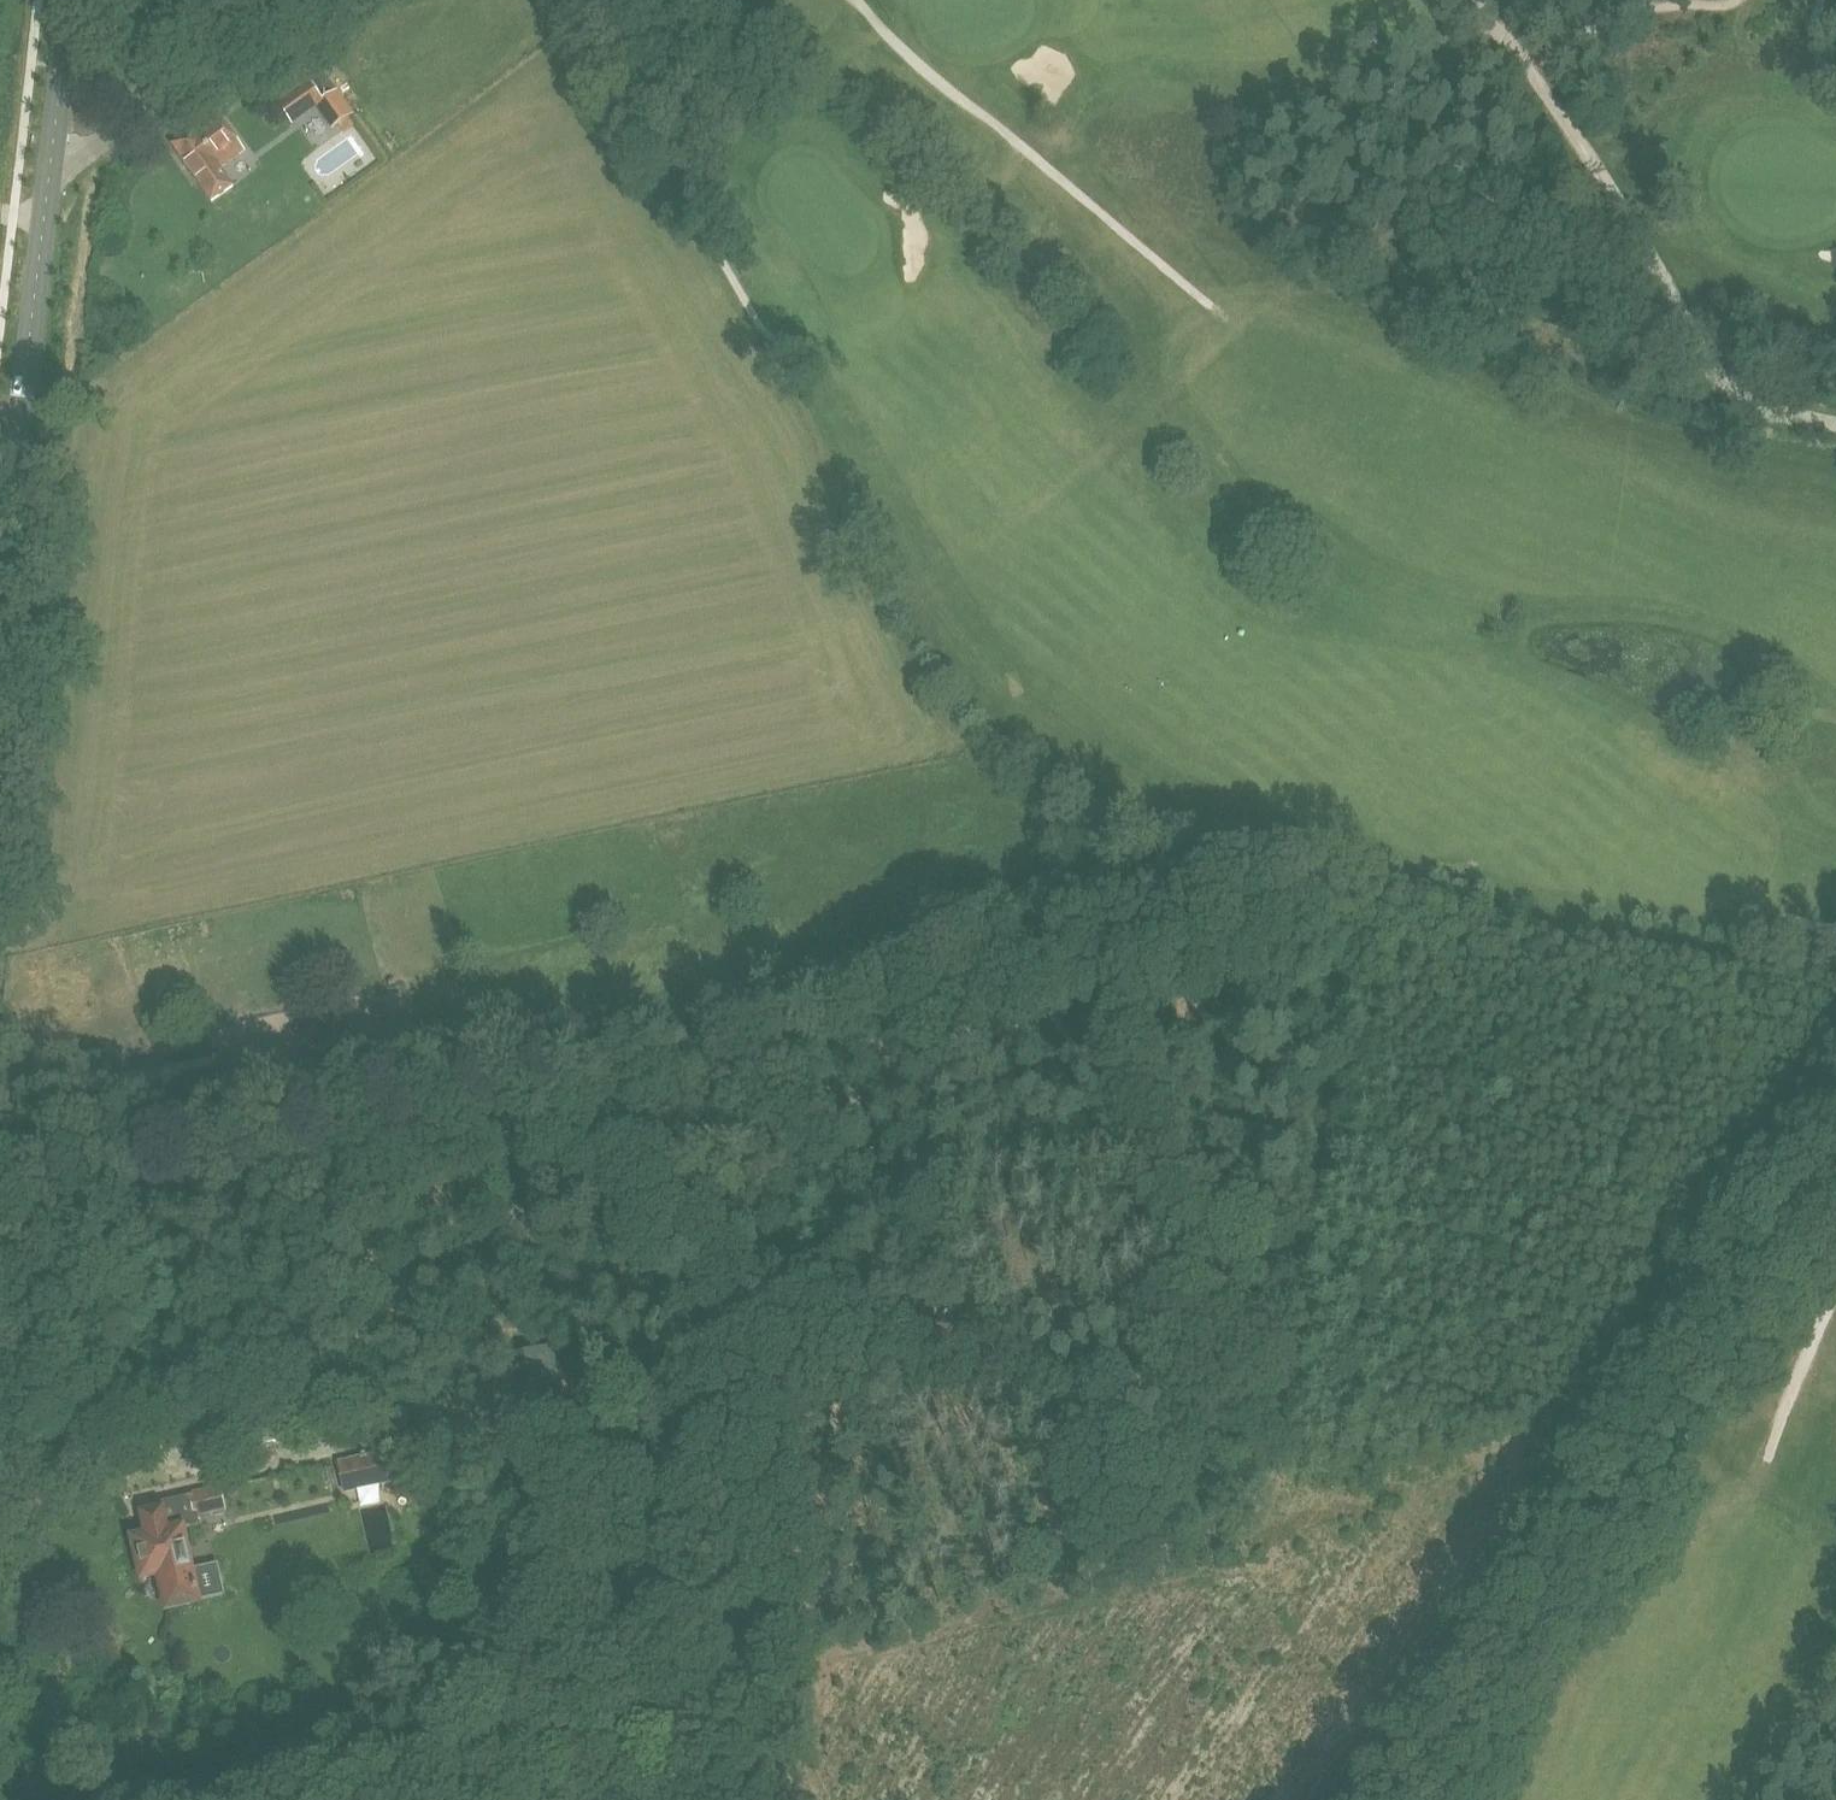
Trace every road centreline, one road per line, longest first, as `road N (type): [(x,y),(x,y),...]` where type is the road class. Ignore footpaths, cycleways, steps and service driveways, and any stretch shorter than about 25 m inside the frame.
road 1 (track): [(1412,1799),(1689,1400),(1835,1211)]
road 2 (unclassified): [(57,171),(289,0)]
road 3 (tertiary): [(16,436),(57,171)]
road 4 (tertiary): [(57,171),(76,0)]
road 5 (tertiary): [(0,593),(16,436)]

